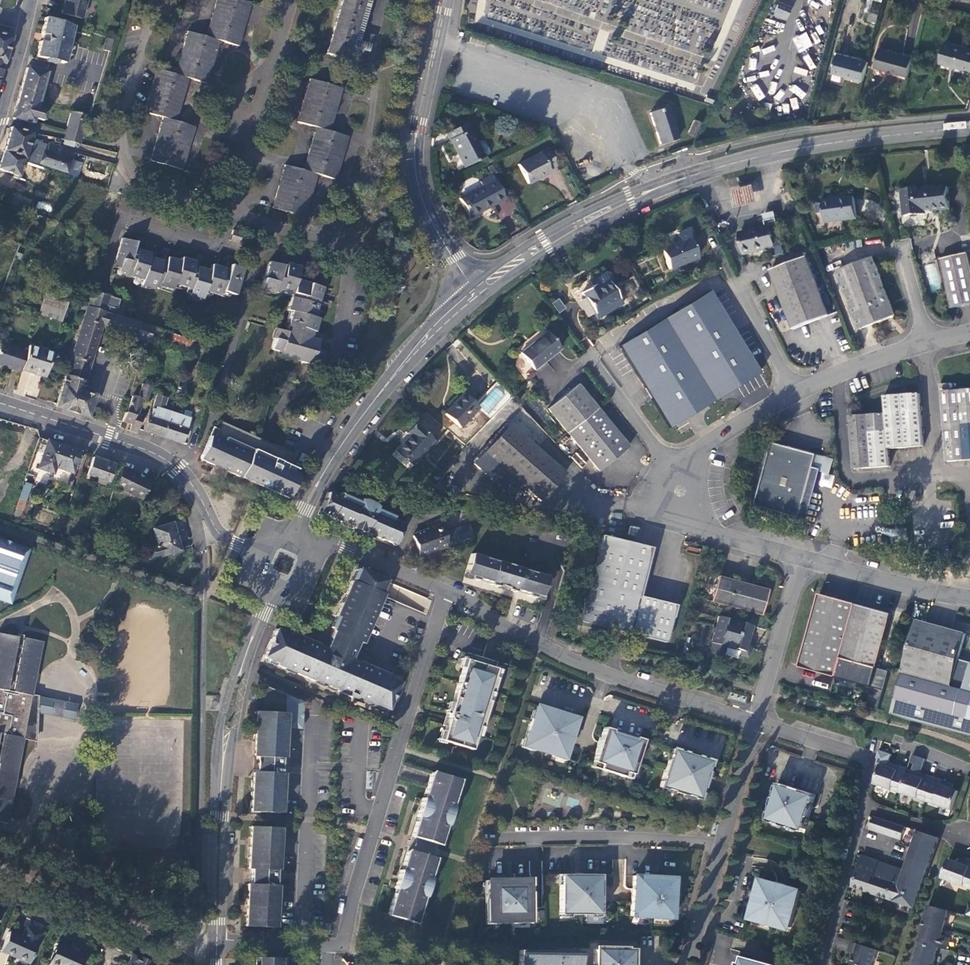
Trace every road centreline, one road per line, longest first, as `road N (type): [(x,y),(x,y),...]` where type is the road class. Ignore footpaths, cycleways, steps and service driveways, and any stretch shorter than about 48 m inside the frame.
road 1 (tertiary): [(969,129),(832,142),(656,187),(545,241),(474,293)]
road 2 (residential): [(218,941),(341,945),(445,591)]
road 3 (tertiary): [(276,588),(232,707),(218,941)]
road 4 (residential): [(755,722),(536,642),(445,591)]
road 5 (residential): [(263,556),(214,529),(181,470),(152,451),(0,404)]
road 6 (tertiary): [(474,293),(422,212),(414,167),(446,0)]
road 7 (tertiary): [(474,293),(344,438),(293,542)]
road 8 (residential): [(185,0),(144,45),(125,152),(143,188),(231,213)]
road 9 (residential): [(231,213),(333,239),(353,269),(340,358)]
road 10 (residential): [(231,213),(289,0)]
road 11 (residential): [(721,841),(506,836)]
road 12 (residential): [(22,183),(222,238)]
road 13 (unclassified): [(939,473),(849,480),(832,377)]
road 14 (unclassified): [(799,559),(969,598)]
road 15 (unclassified): [(680,493),(588,350)]
road 16 (residential): [(799,559),(755,722)]
road 17 (residential): [(865,807),(867,757),(755,722)]
road 18 (residential): [(825,964),(865,807)]
road 19 (unclassified): [(792,391),(698,450),(680,493)]
road 20 (unclassified): [(680,493),(692,515),(718,533),(799,559)]
road 21 (residential): [(445,591),(339,544),(316,552)]
road 22 (unclassified): [(939,473),(928,342)]
road 23 (residential): [(688,964),(721,841)]
road 24 (unclassified): [(792,391),(733,281)]
road 25 (residential): [(721,841),(755,722)]

